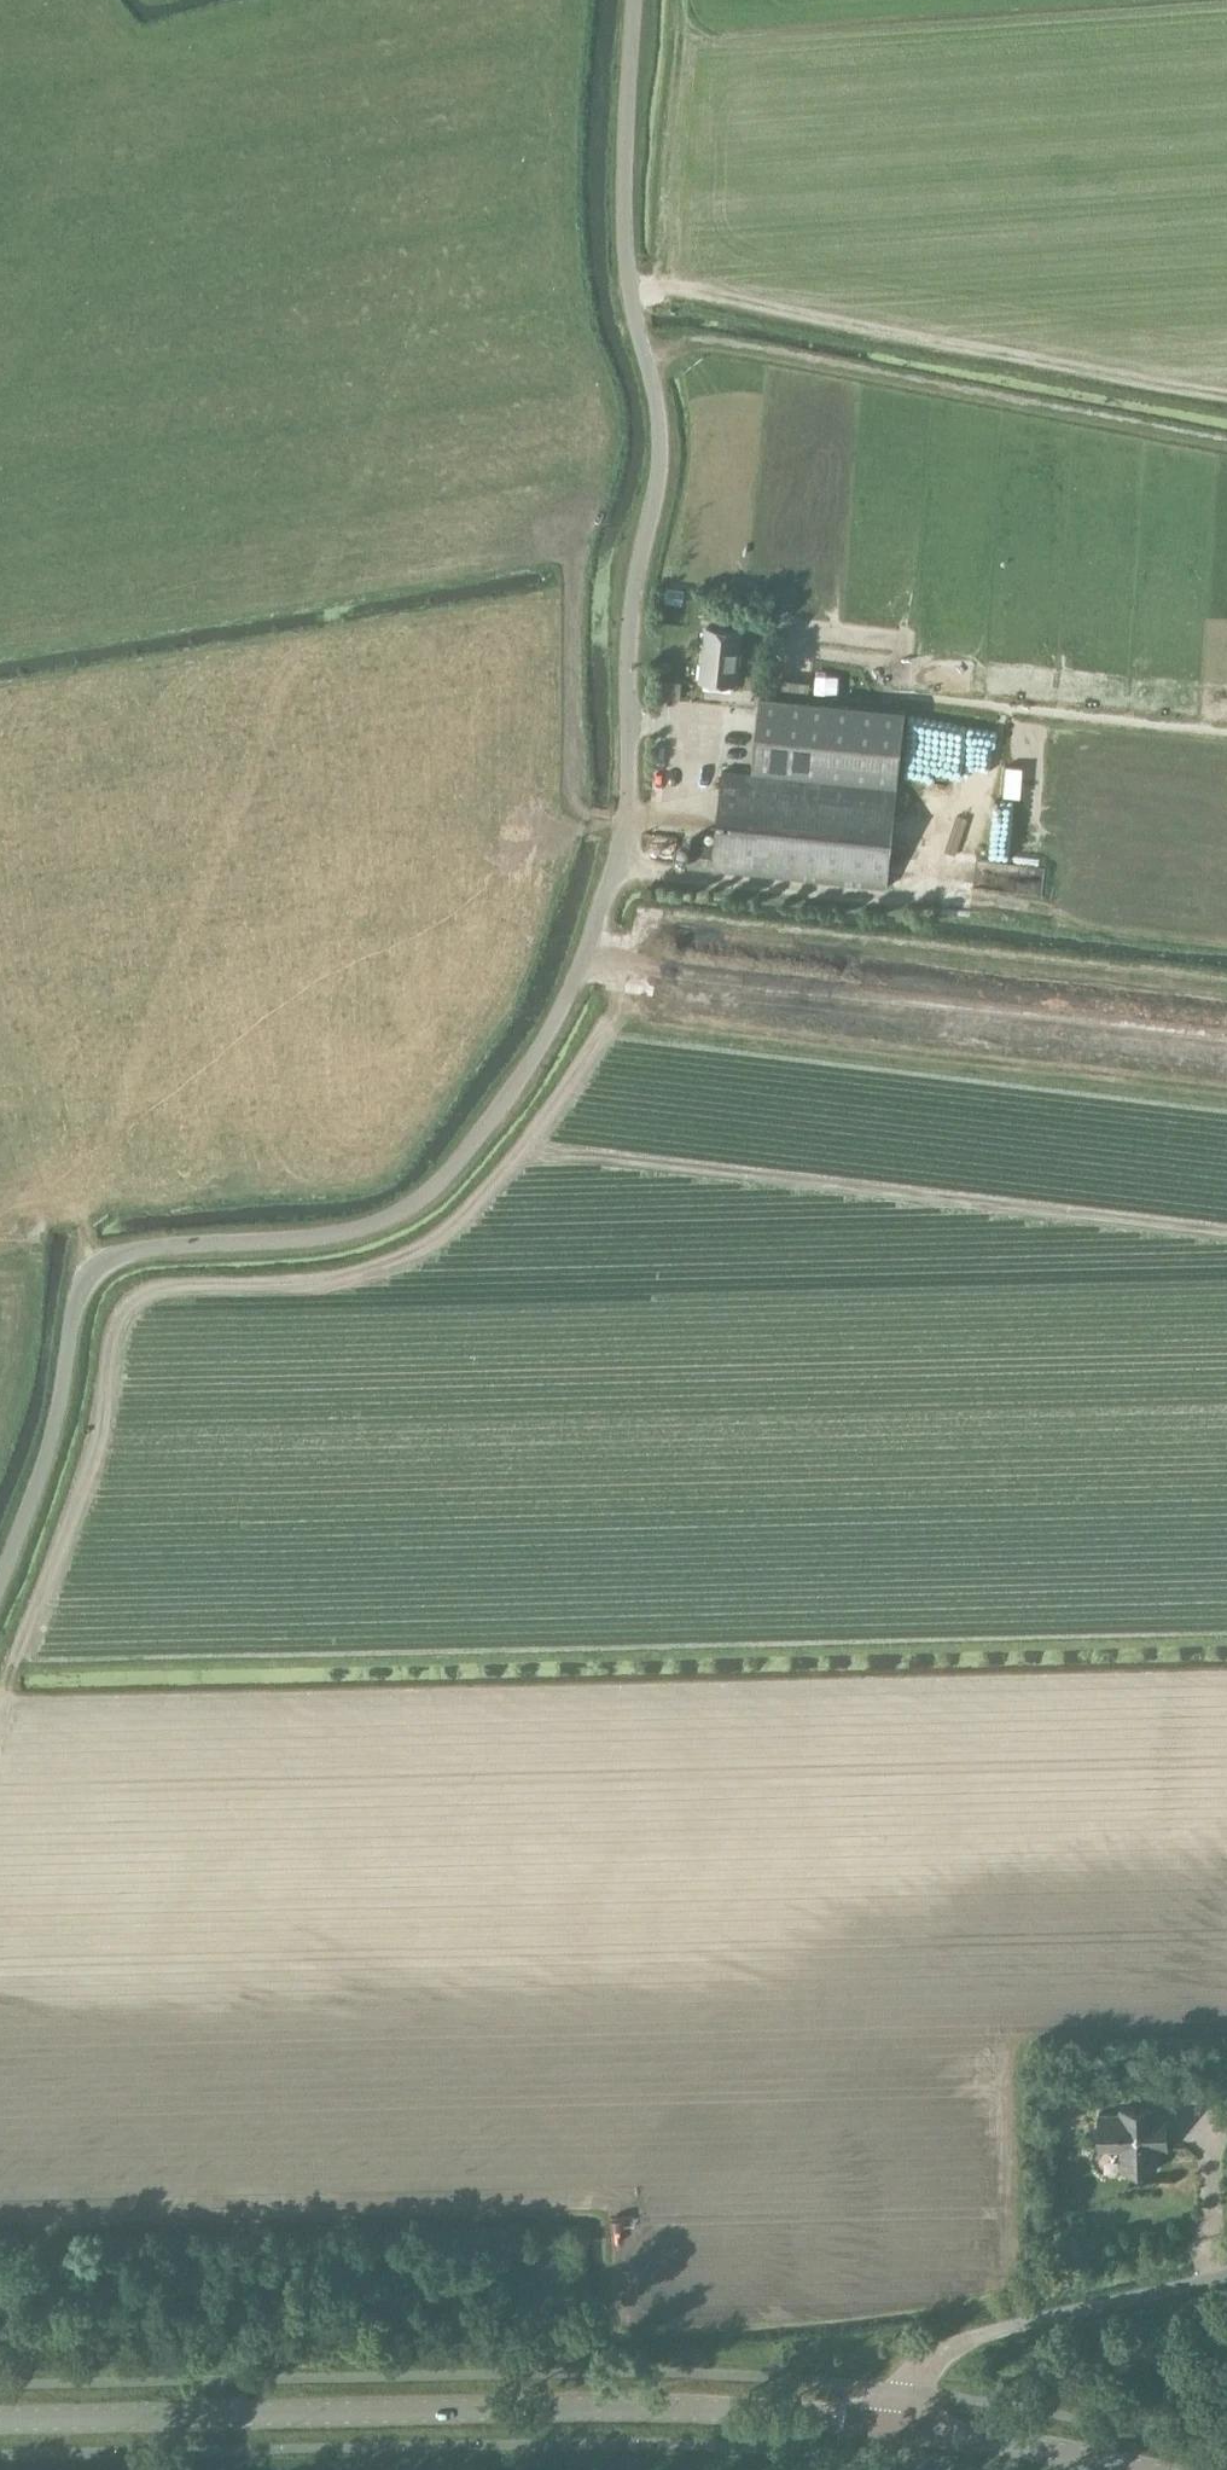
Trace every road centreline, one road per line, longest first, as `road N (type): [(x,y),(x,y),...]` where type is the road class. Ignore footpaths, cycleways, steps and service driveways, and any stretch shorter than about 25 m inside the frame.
road 1 (unclassified): [(0,1590),(54,1439),(79,1308),(94,1278),(137,1253),(337,1234),(417,1205),(457,1169),(515,1092),(588,960),(630,832),(636,600),(663,461),(627,249),(641,0)]
road 2 (tertiary): [(0,2425),(630,2410),(901,2429)]
road 3 (unclassified): [(901,2429),(912,2378),(967,2342),(1226,2277)]
road 4 (tertiary): [(901,2429),(1139,2469)]

